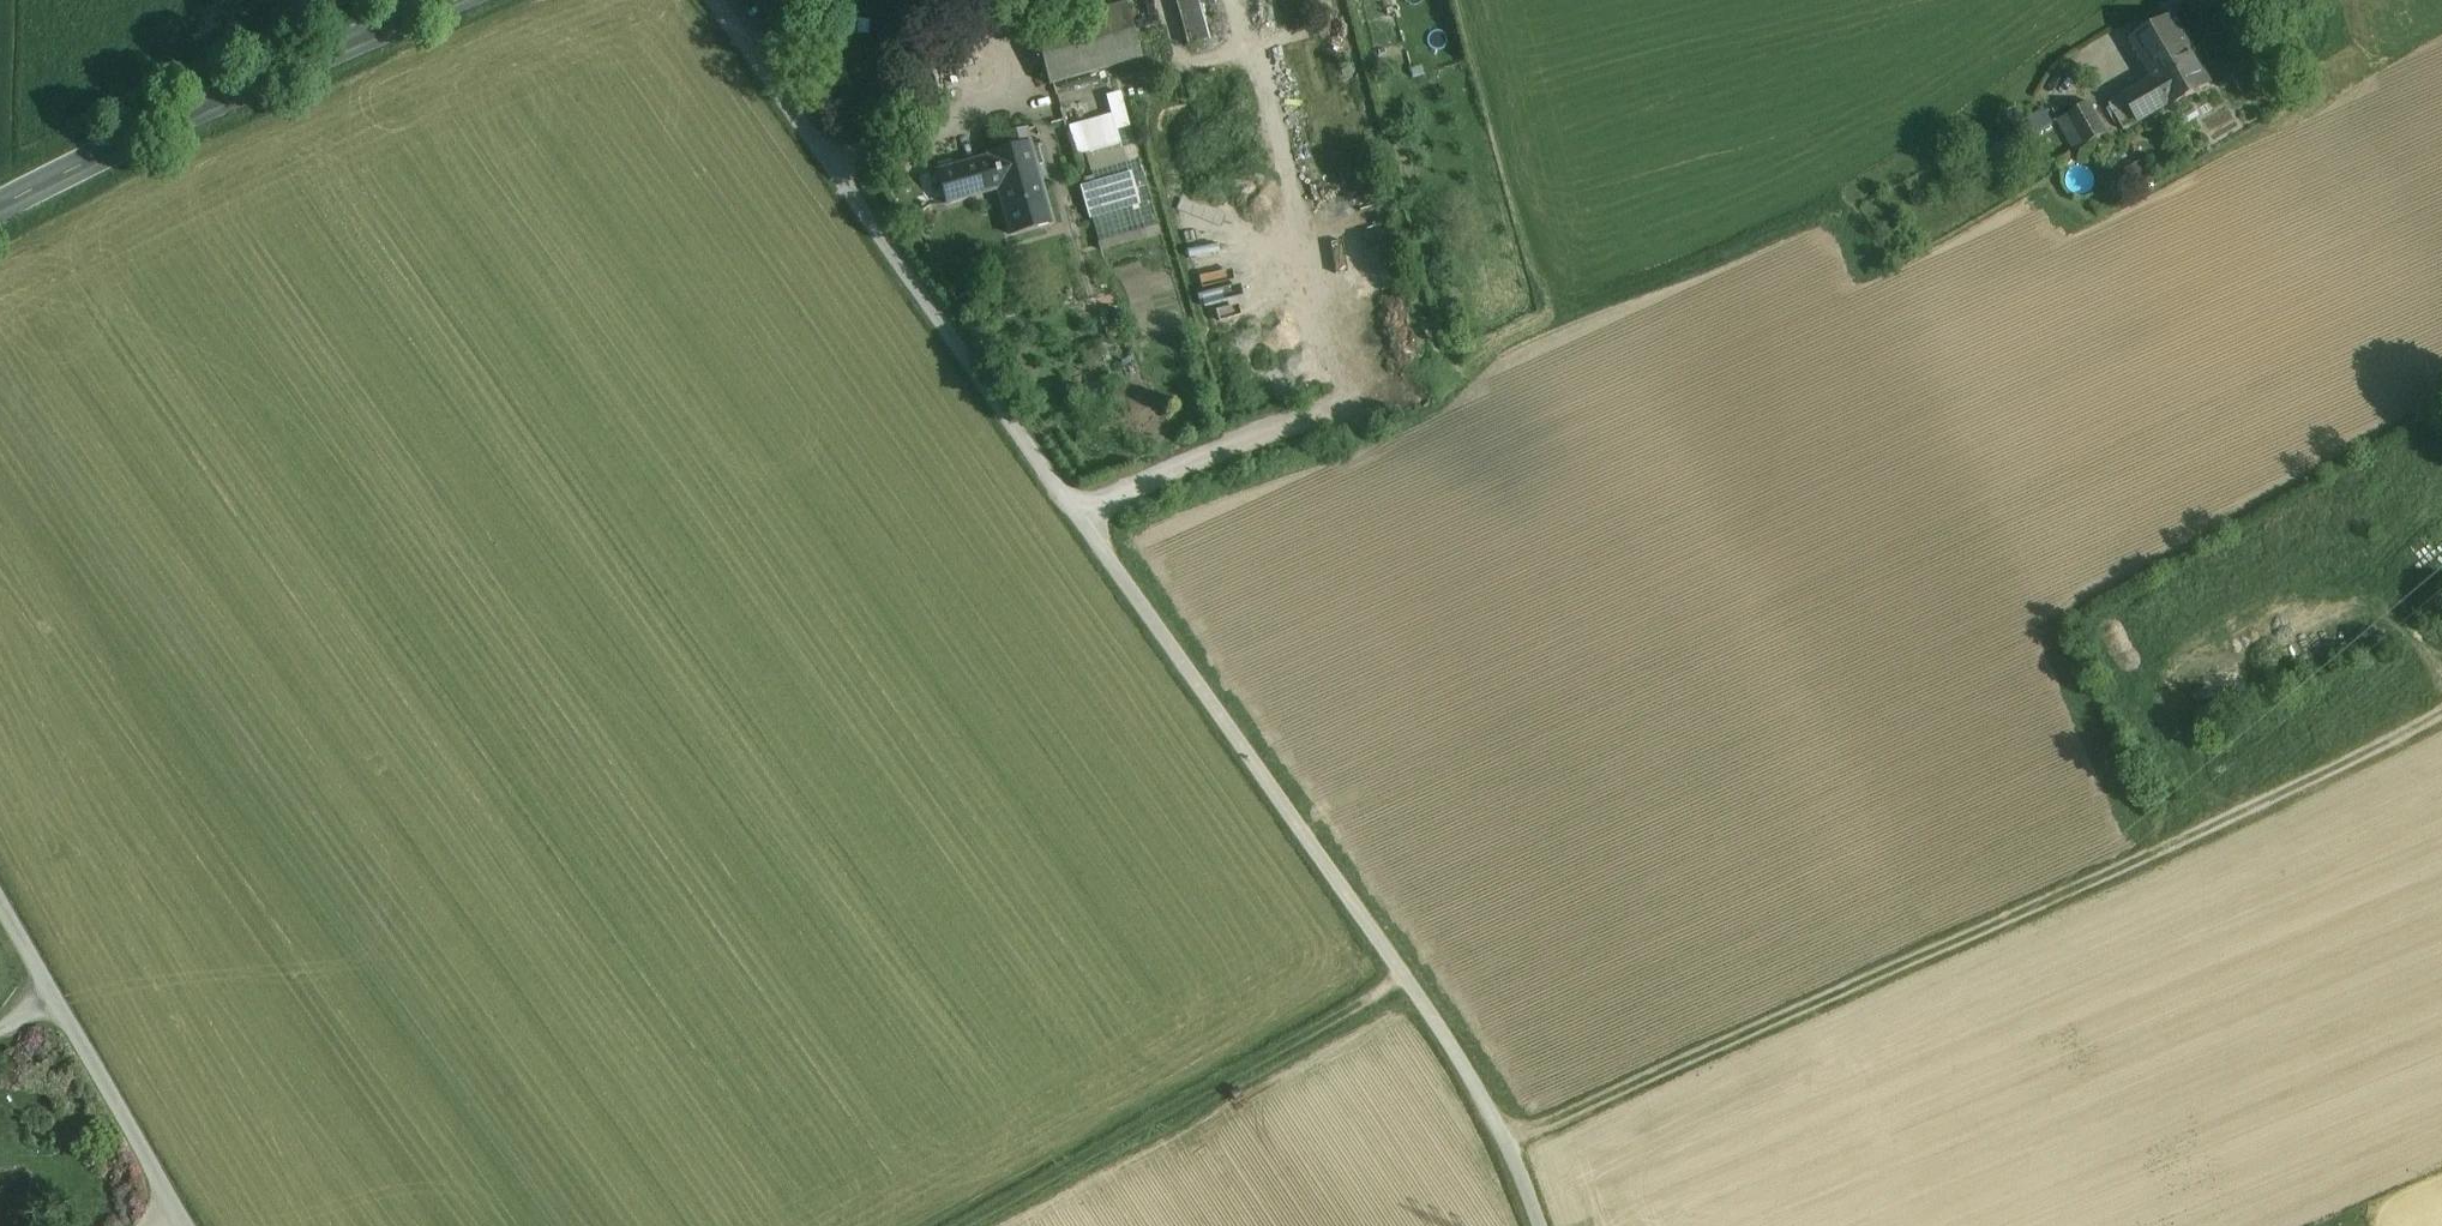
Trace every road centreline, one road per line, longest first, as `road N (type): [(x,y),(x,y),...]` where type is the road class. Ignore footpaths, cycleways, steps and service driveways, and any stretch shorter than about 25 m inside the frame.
road 1 (unclassified): [(714,0),(1420,994),(1506,1142),(1538,1225)]
road 2 (track): [(1506,1142),(2244,814),(2441,714)]
road 3 (secondary): [(453,0),(0,209)]
road 4 (unclassified): [(0,902),(185,1225)]

